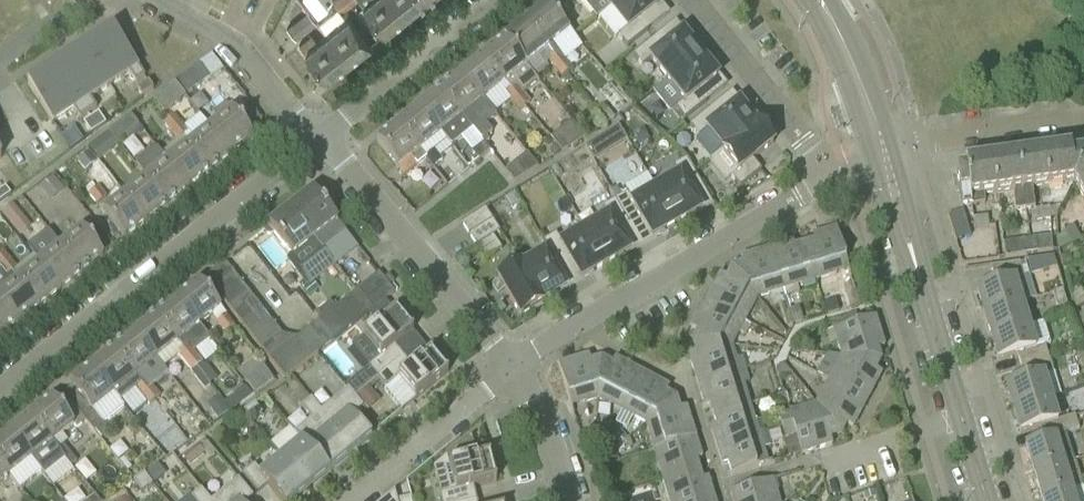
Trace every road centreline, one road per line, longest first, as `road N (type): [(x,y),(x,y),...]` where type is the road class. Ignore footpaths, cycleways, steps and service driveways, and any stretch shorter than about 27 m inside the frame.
road 1 (residential): [(0,392),(314,143)]
road 2 (residential): [(512,366),(832,178)]
road 3 (tertiary): [(988,500),(886,154)]
road 4 (residential): [(512,366),(321,137)]
road 5 (residential): [(832,178),(692,0)]
road 6 (residential): [(321,137),(493,0)]
road 7 (residential): [(314,143),(230,40),(154,0)]
road 8 (residential): [(351,500),(512,366)]
road 9 (residential): [(1083,122),(911,142),(886,154)]
road 10 (residential): [(568,500),(552,442),(512,366)]
road 11 (tertiary): [(886,154),(845,41)]

